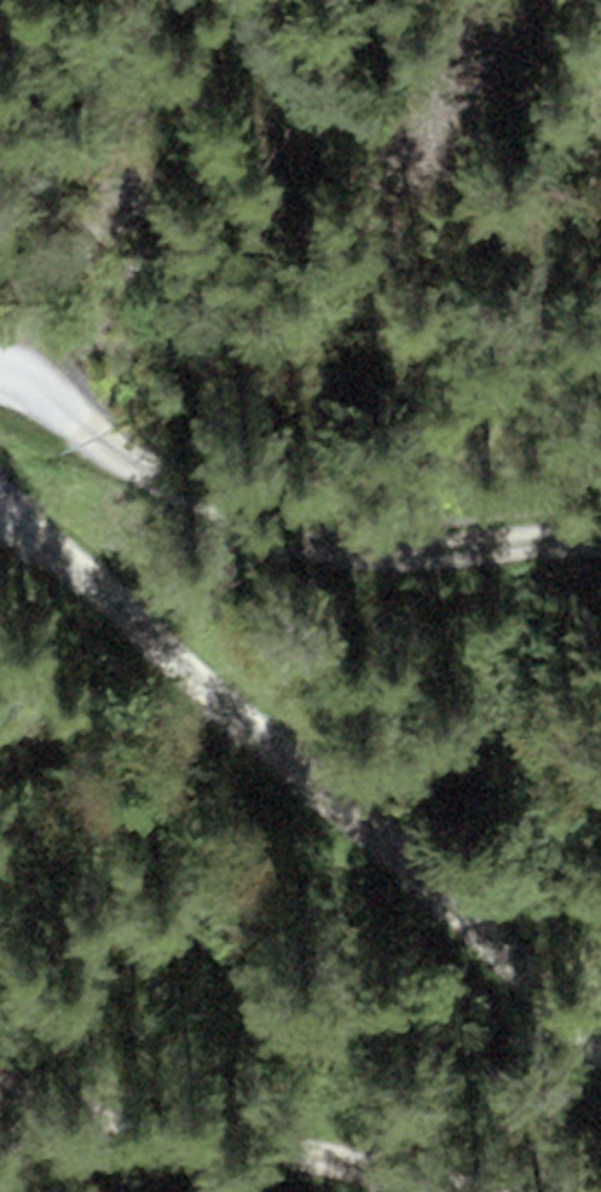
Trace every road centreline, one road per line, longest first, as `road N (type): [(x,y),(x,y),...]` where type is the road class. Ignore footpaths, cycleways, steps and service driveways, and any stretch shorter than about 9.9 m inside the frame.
road 1 (unclassified): [(0,516),(387,840),(600,1038)]
road 2 (unclassified): [(600,541),(376,552),(299,536),(222,496),(87,398),(0,368)]
road 3 (unclassified): [(471,1191),(324,1138),(126,1121),(0,1058)]

